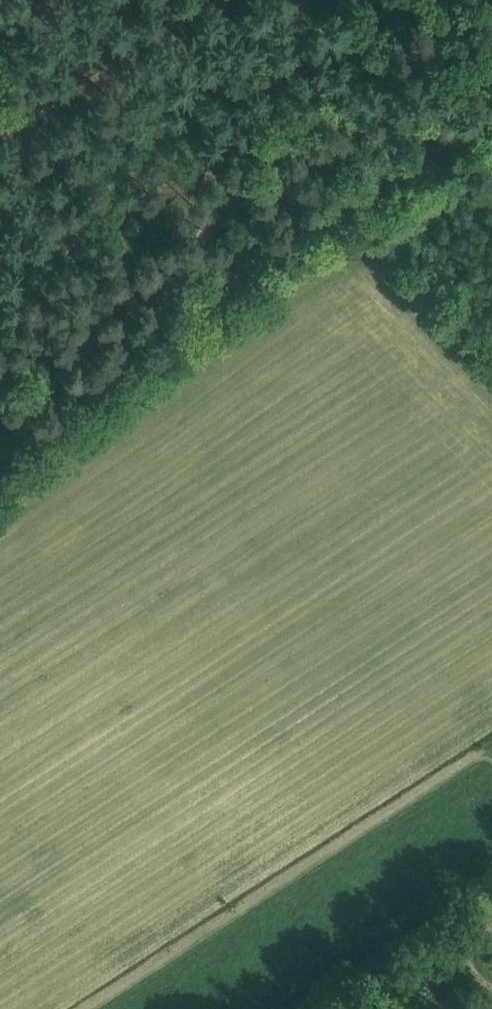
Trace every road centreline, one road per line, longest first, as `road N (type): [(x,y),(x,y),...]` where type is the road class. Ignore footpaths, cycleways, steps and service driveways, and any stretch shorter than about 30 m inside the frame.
road 1 (track): [(309,0),(285,107),(244,158),(141,335),(0,456)]

